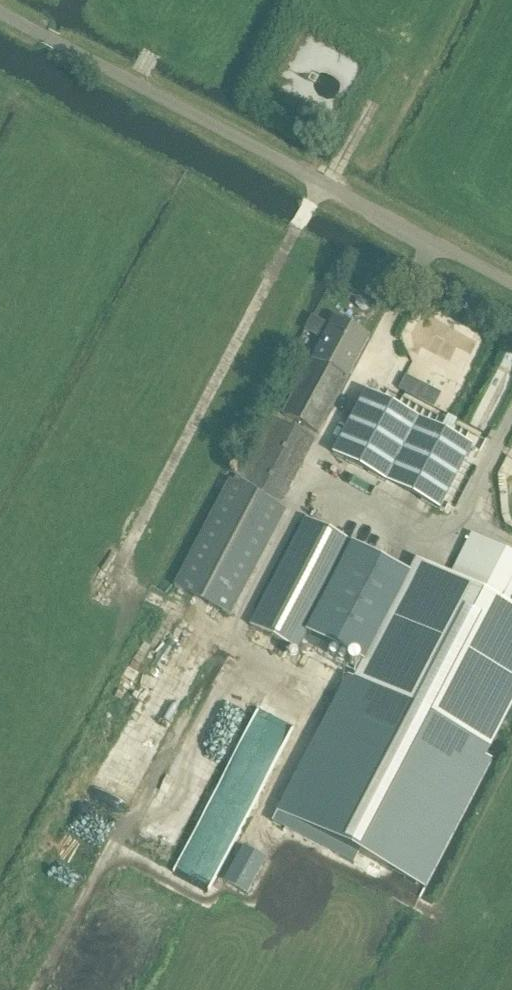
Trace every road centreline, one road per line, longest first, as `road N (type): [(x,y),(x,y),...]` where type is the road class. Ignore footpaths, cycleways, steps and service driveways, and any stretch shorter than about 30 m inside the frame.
road 1 (unclassified): [(511,285),(0,12)]
road 2 (track): [(222,650),(116,579),(316,196)]
road 3 (track): [(222,650),(43,989)]
road 4 (track): [(427,0),(316,196)]

